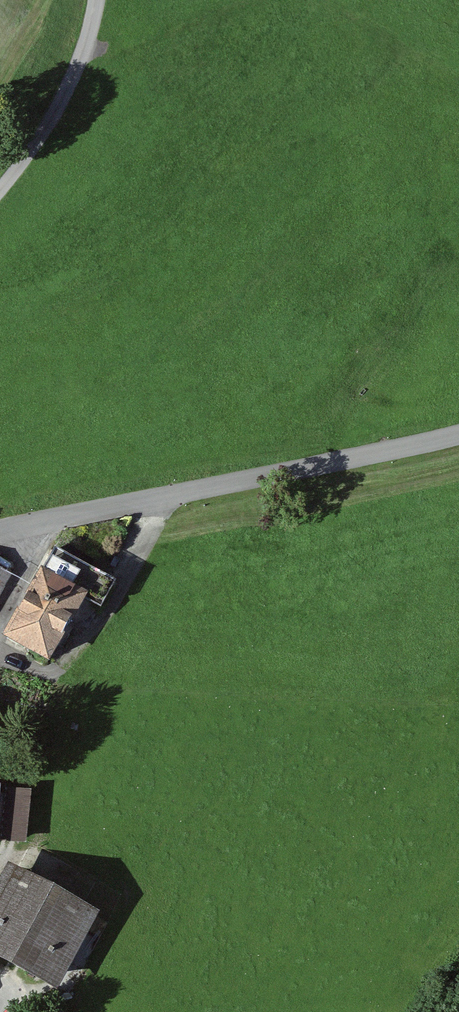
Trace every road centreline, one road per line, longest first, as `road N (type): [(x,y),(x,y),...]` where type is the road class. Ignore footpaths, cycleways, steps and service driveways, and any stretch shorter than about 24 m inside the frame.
road 1 (unclassified): [(458,436),(42,516),(0,537)]
road 2 (residential): [(0,181),(82,58),(89,0)]

